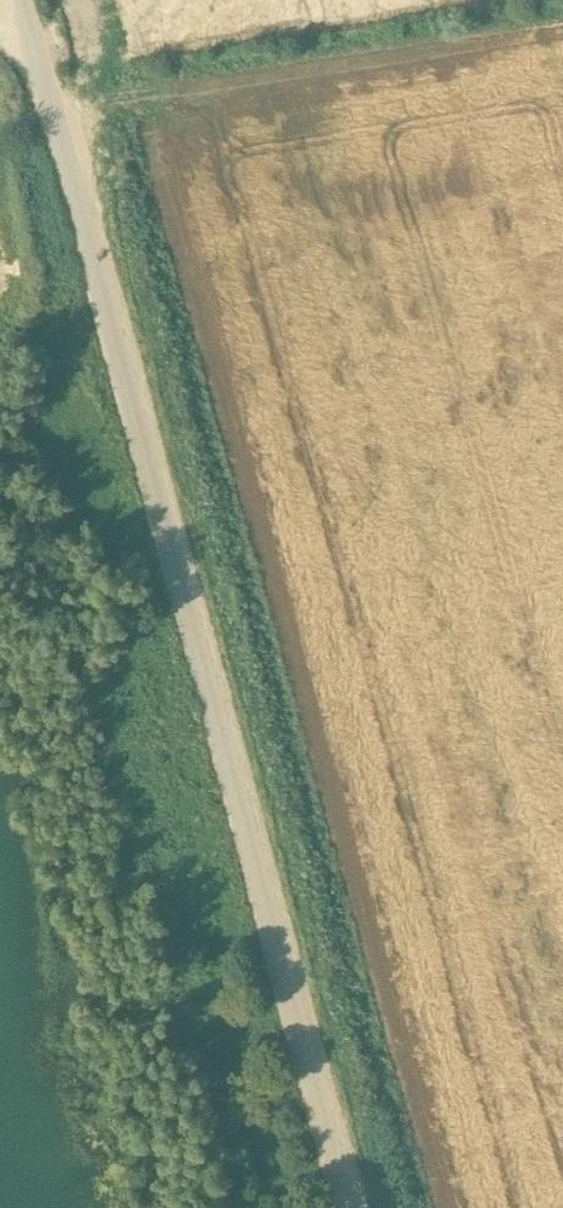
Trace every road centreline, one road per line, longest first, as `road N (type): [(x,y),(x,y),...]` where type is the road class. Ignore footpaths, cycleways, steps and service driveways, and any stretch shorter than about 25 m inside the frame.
road 1 (unclassified): [(349,1207),(22,0)]

